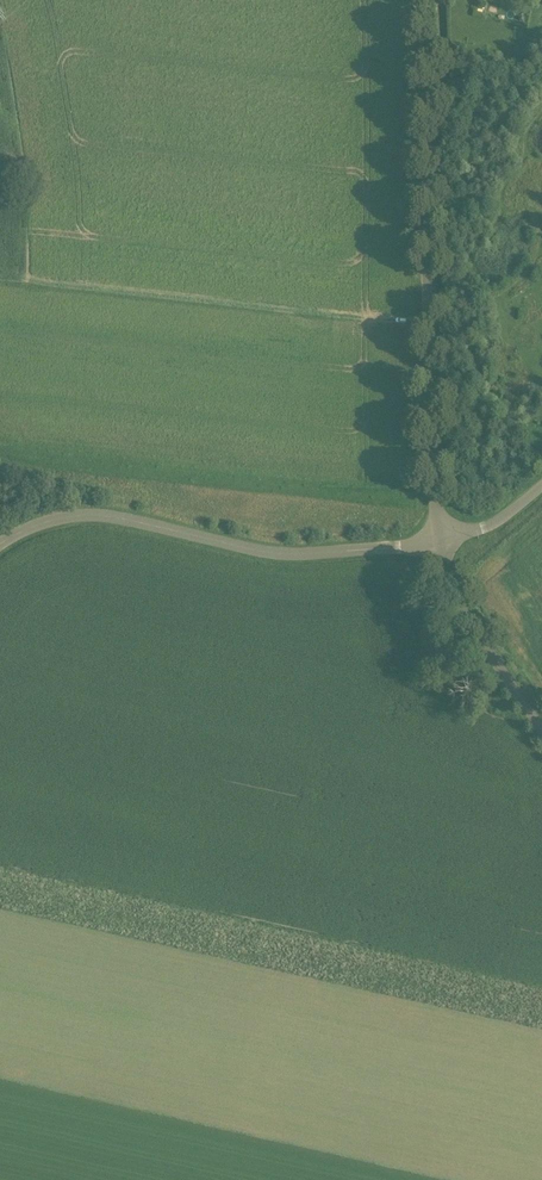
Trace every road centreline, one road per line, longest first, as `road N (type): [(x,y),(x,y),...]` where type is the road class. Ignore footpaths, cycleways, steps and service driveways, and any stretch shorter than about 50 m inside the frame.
road 1 (unclassified): [(440,540),(422,0)]
road 2 (unclassified): [(0,544),(58,520),(91,517),(293,554),(440,540)]
road 3 (unclassified): [(541,733),(444,574),(440,540)]

